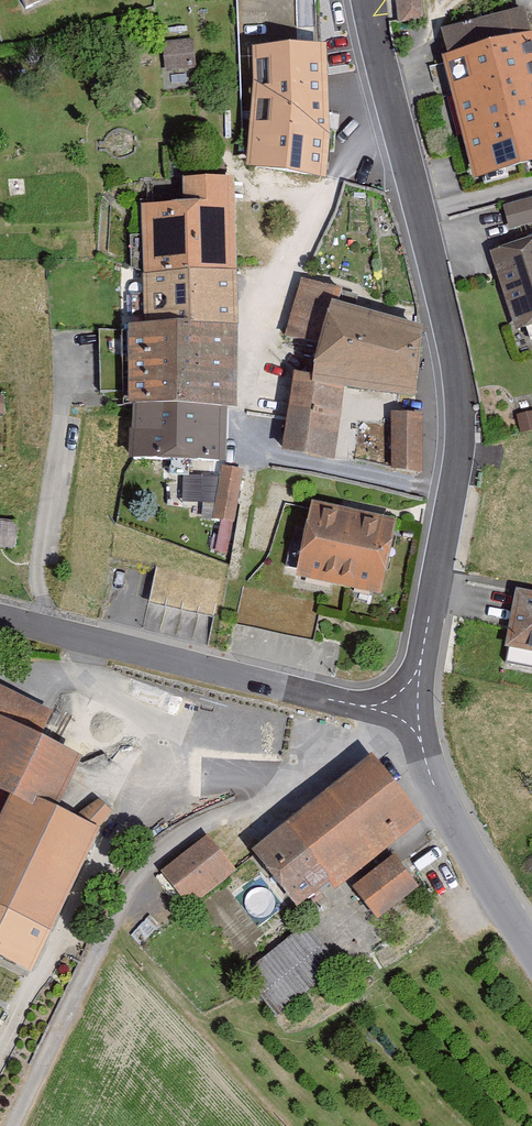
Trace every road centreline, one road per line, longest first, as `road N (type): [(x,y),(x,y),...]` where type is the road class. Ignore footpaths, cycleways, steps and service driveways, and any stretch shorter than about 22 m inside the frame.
road 1 (track): [(2,1125),(131,879),(175,841),(348,743),(372,709)]
road 2 (residential): [(397,144),(304,218),(260,319),(250,431),(264,457),(450,493)]
road 3 (residential): [(0,618),(289,693),(415,710)]
road 4 (tertiary): [(397,144),(460,400),(450,493)]
road 5 (tertiary): [(415,710),(444,798),(531,956)]
road 6 (tertiary): [(450,493),(415,710)]
road 7 (tertiary): [(366,0),(397,144)]

